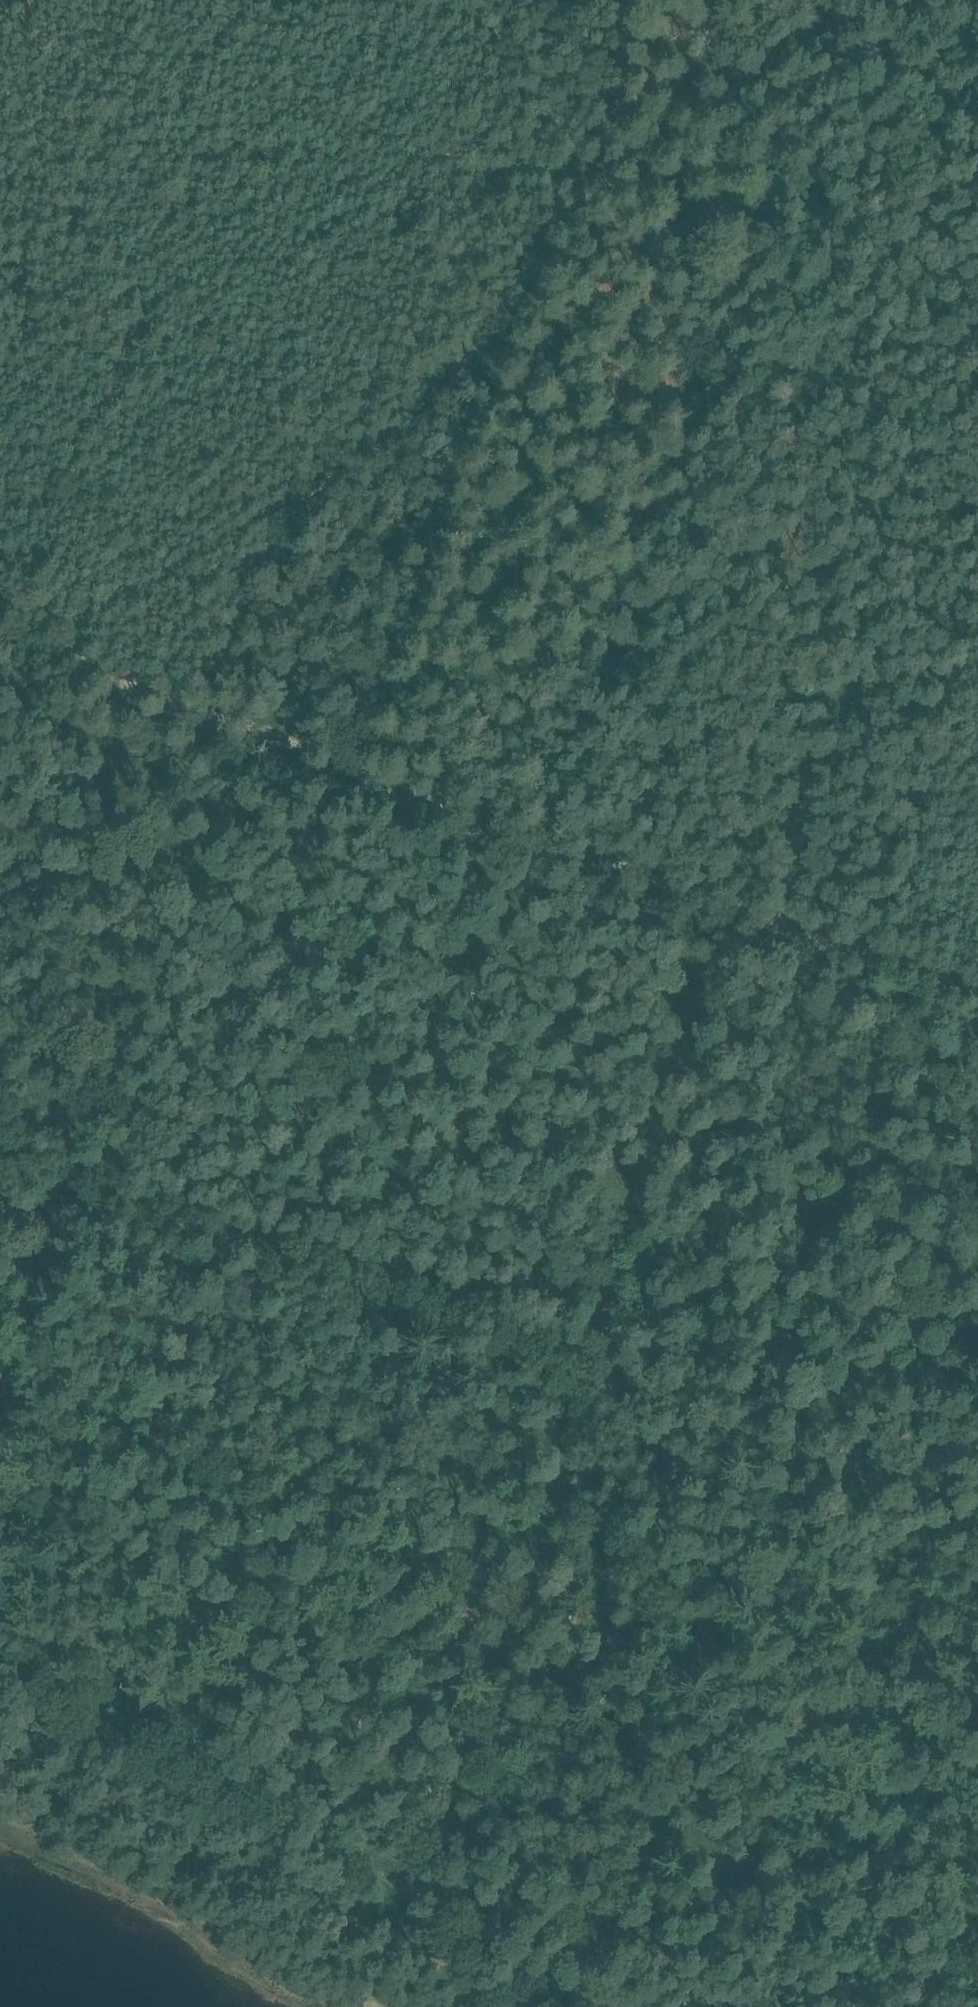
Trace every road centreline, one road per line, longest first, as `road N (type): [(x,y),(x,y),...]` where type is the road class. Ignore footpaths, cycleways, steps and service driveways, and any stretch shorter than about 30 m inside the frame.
road 1 (track): [(977,994),(32,660)]
road 2 (track): [(32,660),(300,503),(370,452),(505,306),(568,200),(601,183)]
road 3 (track): [(601,183),(682,105),(716,0)]
road 4 (track): [(487,0),(507,46),(601,183)]

